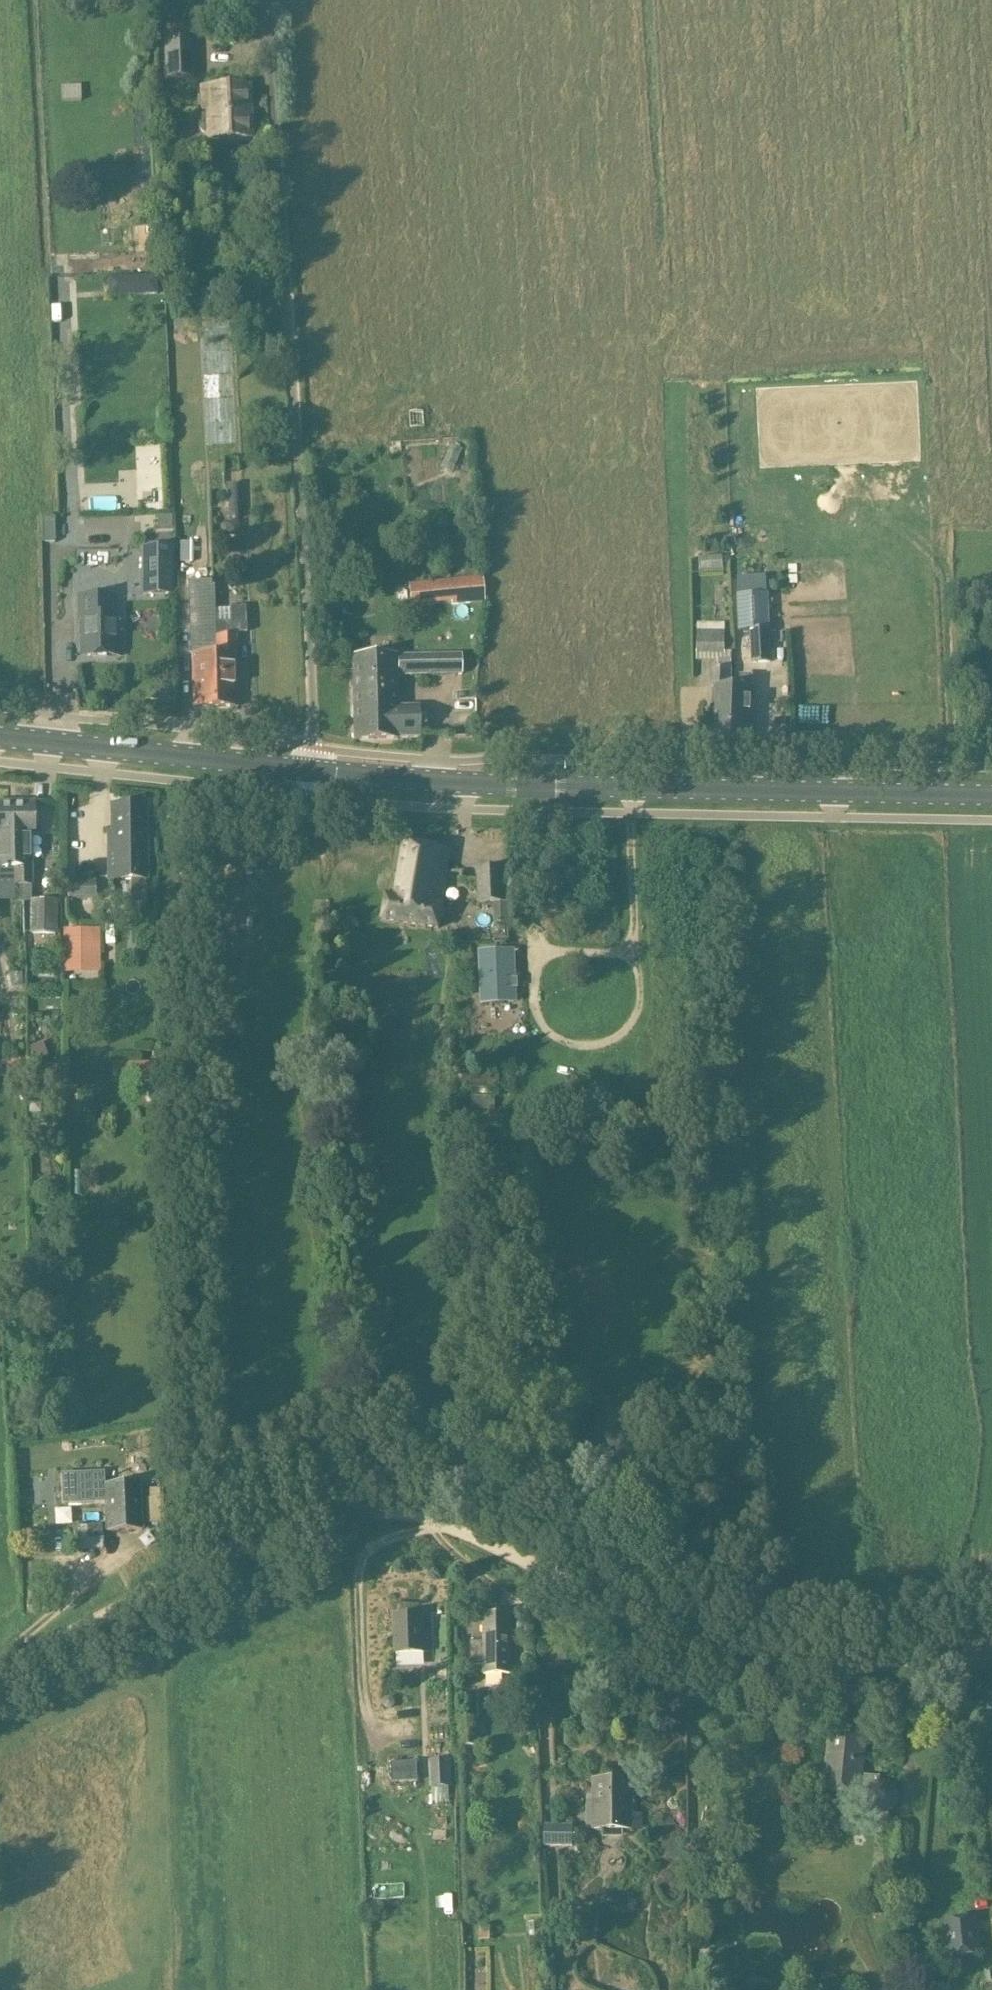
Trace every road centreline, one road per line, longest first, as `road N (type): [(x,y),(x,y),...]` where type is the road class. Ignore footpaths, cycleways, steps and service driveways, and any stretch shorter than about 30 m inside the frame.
road 1 (unclassified): [(0,1663),(163,1581),(318,1517),(375,1508),(435,1514),(496,1534),(686,1631),(797,1657),(898,1663),(991,1636)]
road 2 (unclassified): [(313,772),(268,0)]
road 3 (primary): [(313,772),(991,797)]
road 4 (track): [(991,1708),(761,1670),(686,1631)]
road 5 (primary): [(0,736),(313,772)]

